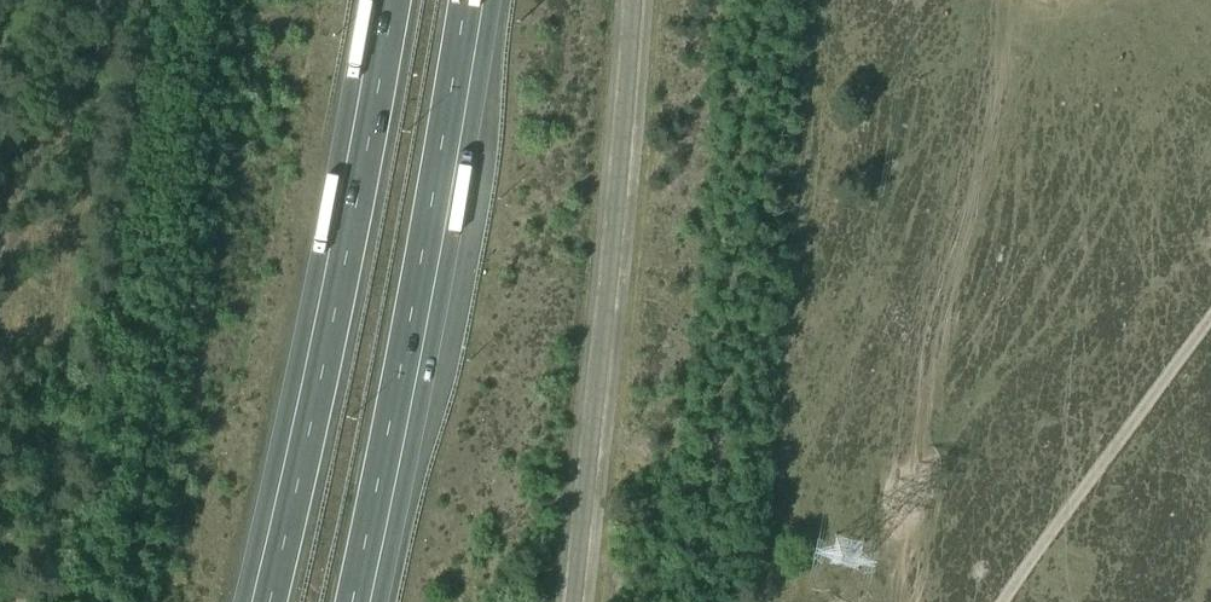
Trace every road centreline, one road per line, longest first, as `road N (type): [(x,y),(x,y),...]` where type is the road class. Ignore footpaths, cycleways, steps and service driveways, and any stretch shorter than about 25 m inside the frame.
road 1 (motorway): [(394,0),(268,601)]
road 2 (motorway): [(350,601),(465,0)]
road 3 (unclassified): [(572,601),(633,0)]
road 4 (track): [(1007,601),(1210,320)]

